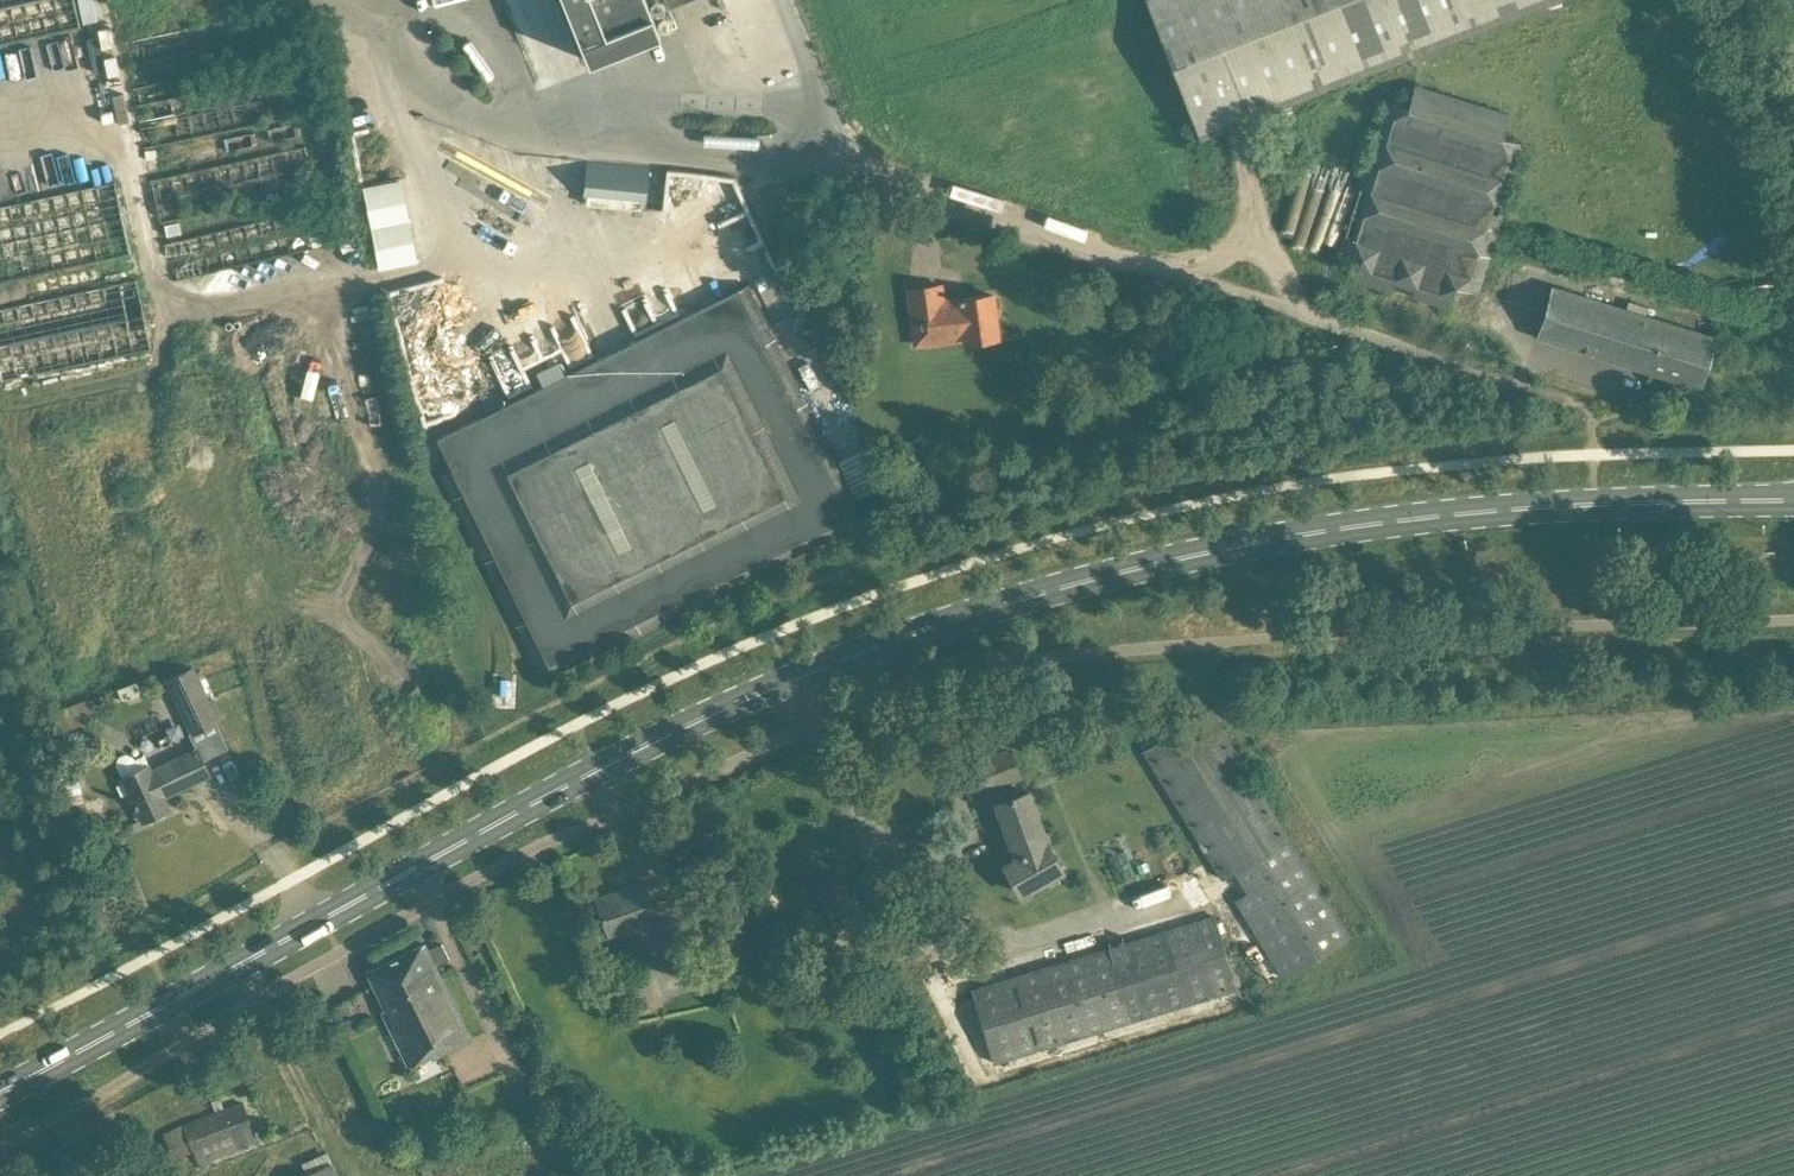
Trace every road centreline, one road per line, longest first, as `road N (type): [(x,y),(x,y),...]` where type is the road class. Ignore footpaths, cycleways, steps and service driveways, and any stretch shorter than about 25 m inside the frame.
road 1 (primary): [(0,1089),(564,787),(837,664),(1063,585),(1335,528),(1504,509),(1793,502)]
road 2 (unclassified): [(1561,395),(882,176),(475,124),(397,23),(332,0)]
road 3 (unclassified): [(1793,184),(1722,0)]

